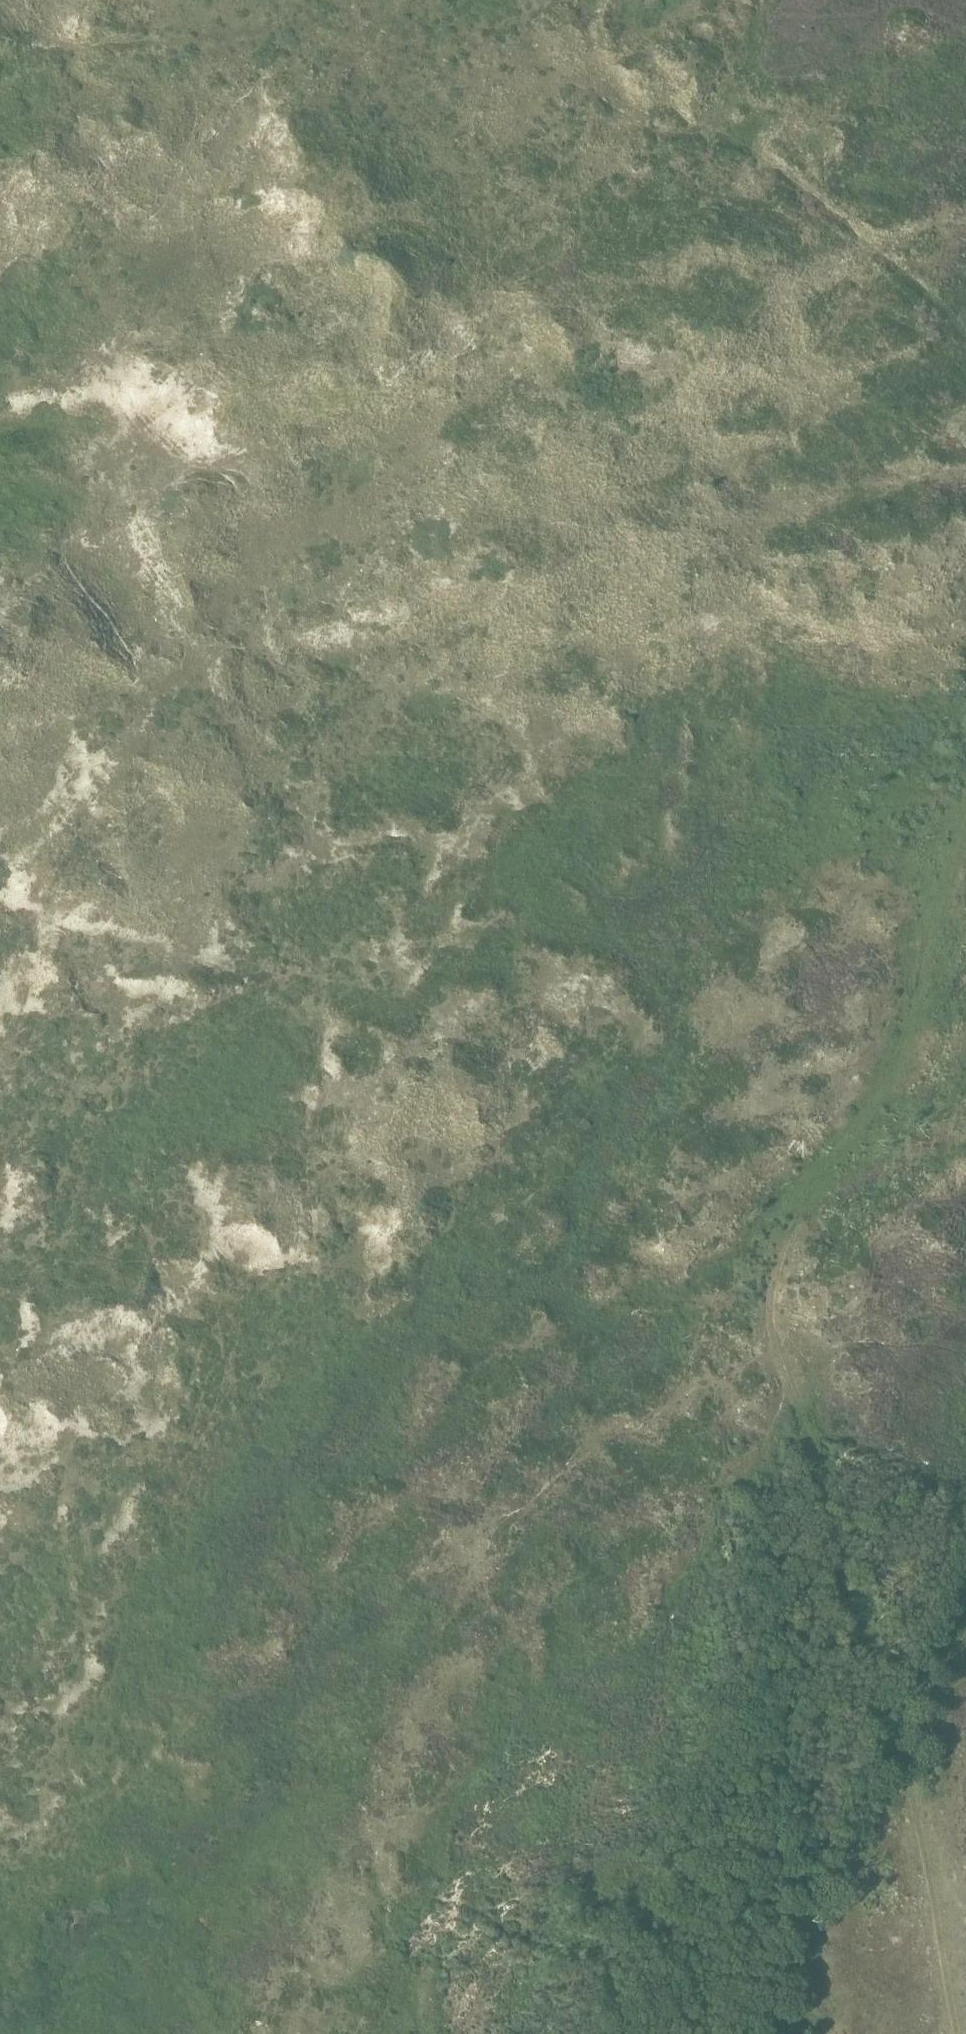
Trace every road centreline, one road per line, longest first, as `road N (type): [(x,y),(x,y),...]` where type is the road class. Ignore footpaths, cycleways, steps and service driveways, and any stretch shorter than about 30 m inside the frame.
road 1 (track): [(965,813),(901,1055),(830,1156),(783,1250),(779,1346),(907,1766),(960,2033)]

